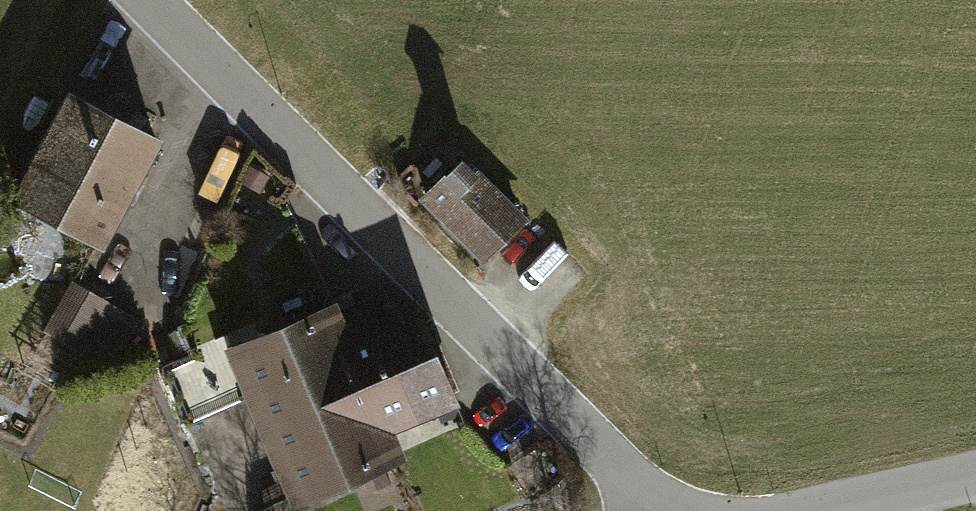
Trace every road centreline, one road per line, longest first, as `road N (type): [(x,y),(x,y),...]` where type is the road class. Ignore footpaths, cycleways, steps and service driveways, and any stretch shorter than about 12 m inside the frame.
road 1 (unclassified): [(140,0),(648,510)]
road 2 (tertiary): [(841,510),(975,482)]

